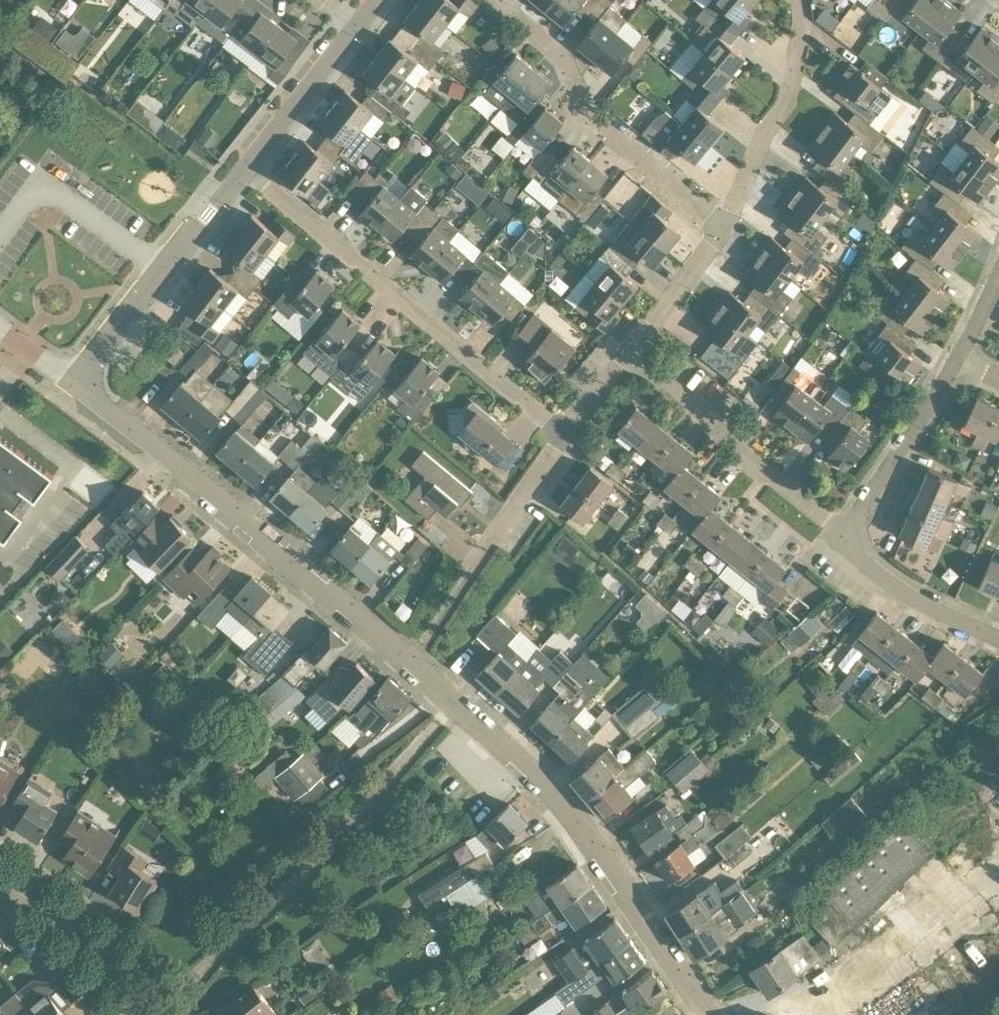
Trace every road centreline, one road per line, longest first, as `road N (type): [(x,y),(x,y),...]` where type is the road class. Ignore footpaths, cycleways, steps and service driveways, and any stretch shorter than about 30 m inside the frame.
road 1 (residential): [(706,1014),(536,777),(256,527),(75,387)]
road 2 (residential): [(558,435),(244,169)]
road 3 (residential): [(722,229),(587,114),(561,55),(493,0)]
road 4 (residential): [(843,533),(630,351)]
road 5 (residential): [(75,387),(244,169)]
road 6 (residential): [(722,229),(765,131),(787,103),(803,23),(799,0)]
road 7 (residential): [(843,533),(957,360)]
road 8 (residential): [(154,1003),(39,895),(0,868)]
road 9 (residential): [(998,640),(886,581),(843,533)]
road 10 (residential): [(244,169),(356,25)]
road 11 (residential): [(471,574),(558,435)]
road 12 (residential): [(630,351),(722,229)]

